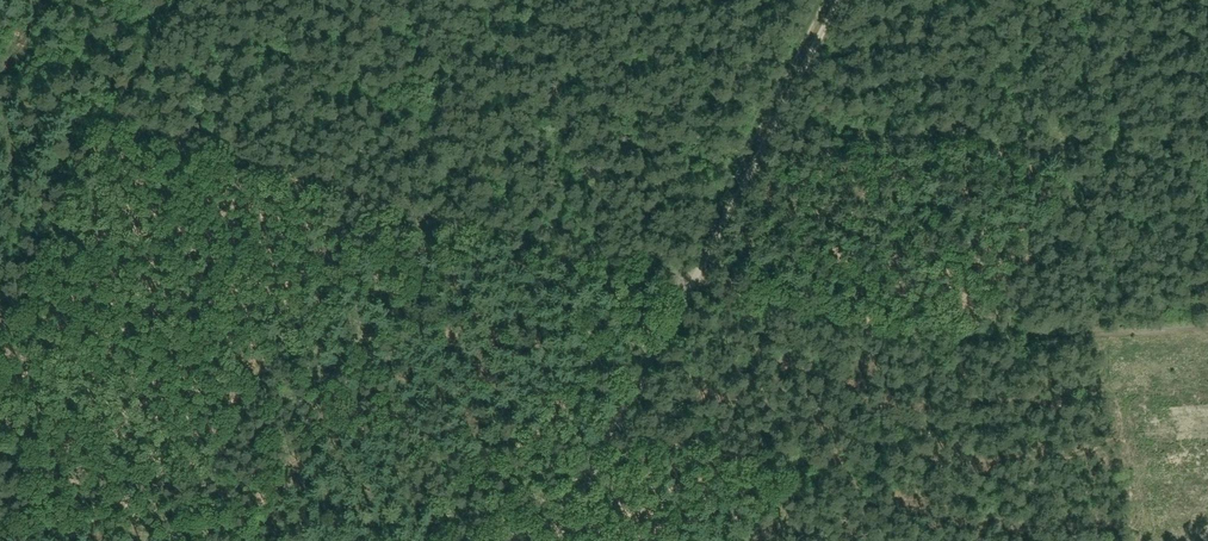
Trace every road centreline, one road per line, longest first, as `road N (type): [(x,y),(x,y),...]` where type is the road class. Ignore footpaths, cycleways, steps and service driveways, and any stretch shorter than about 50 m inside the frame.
road 1 (track): [(0,99),(98,122),(344,206),(653,277),(830,329),(933,345),(1207,325)]
road 2 (track): [(615,441),(842,0)]

